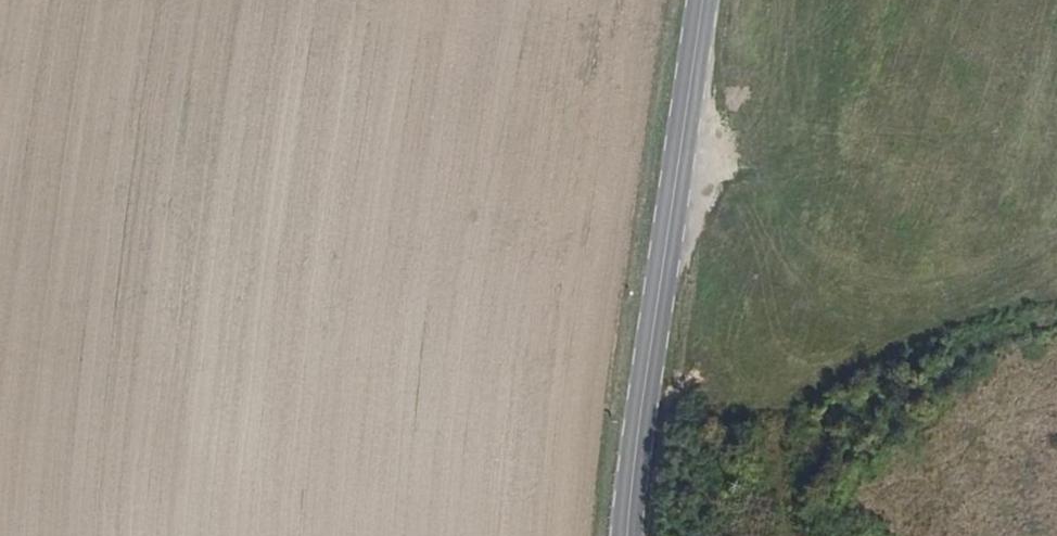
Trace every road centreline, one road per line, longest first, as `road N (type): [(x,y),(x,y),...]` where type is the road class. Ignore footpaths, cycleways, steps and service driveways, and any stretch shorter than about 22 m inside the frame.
road 1 (secondary): [(628,535),(706,0)]

